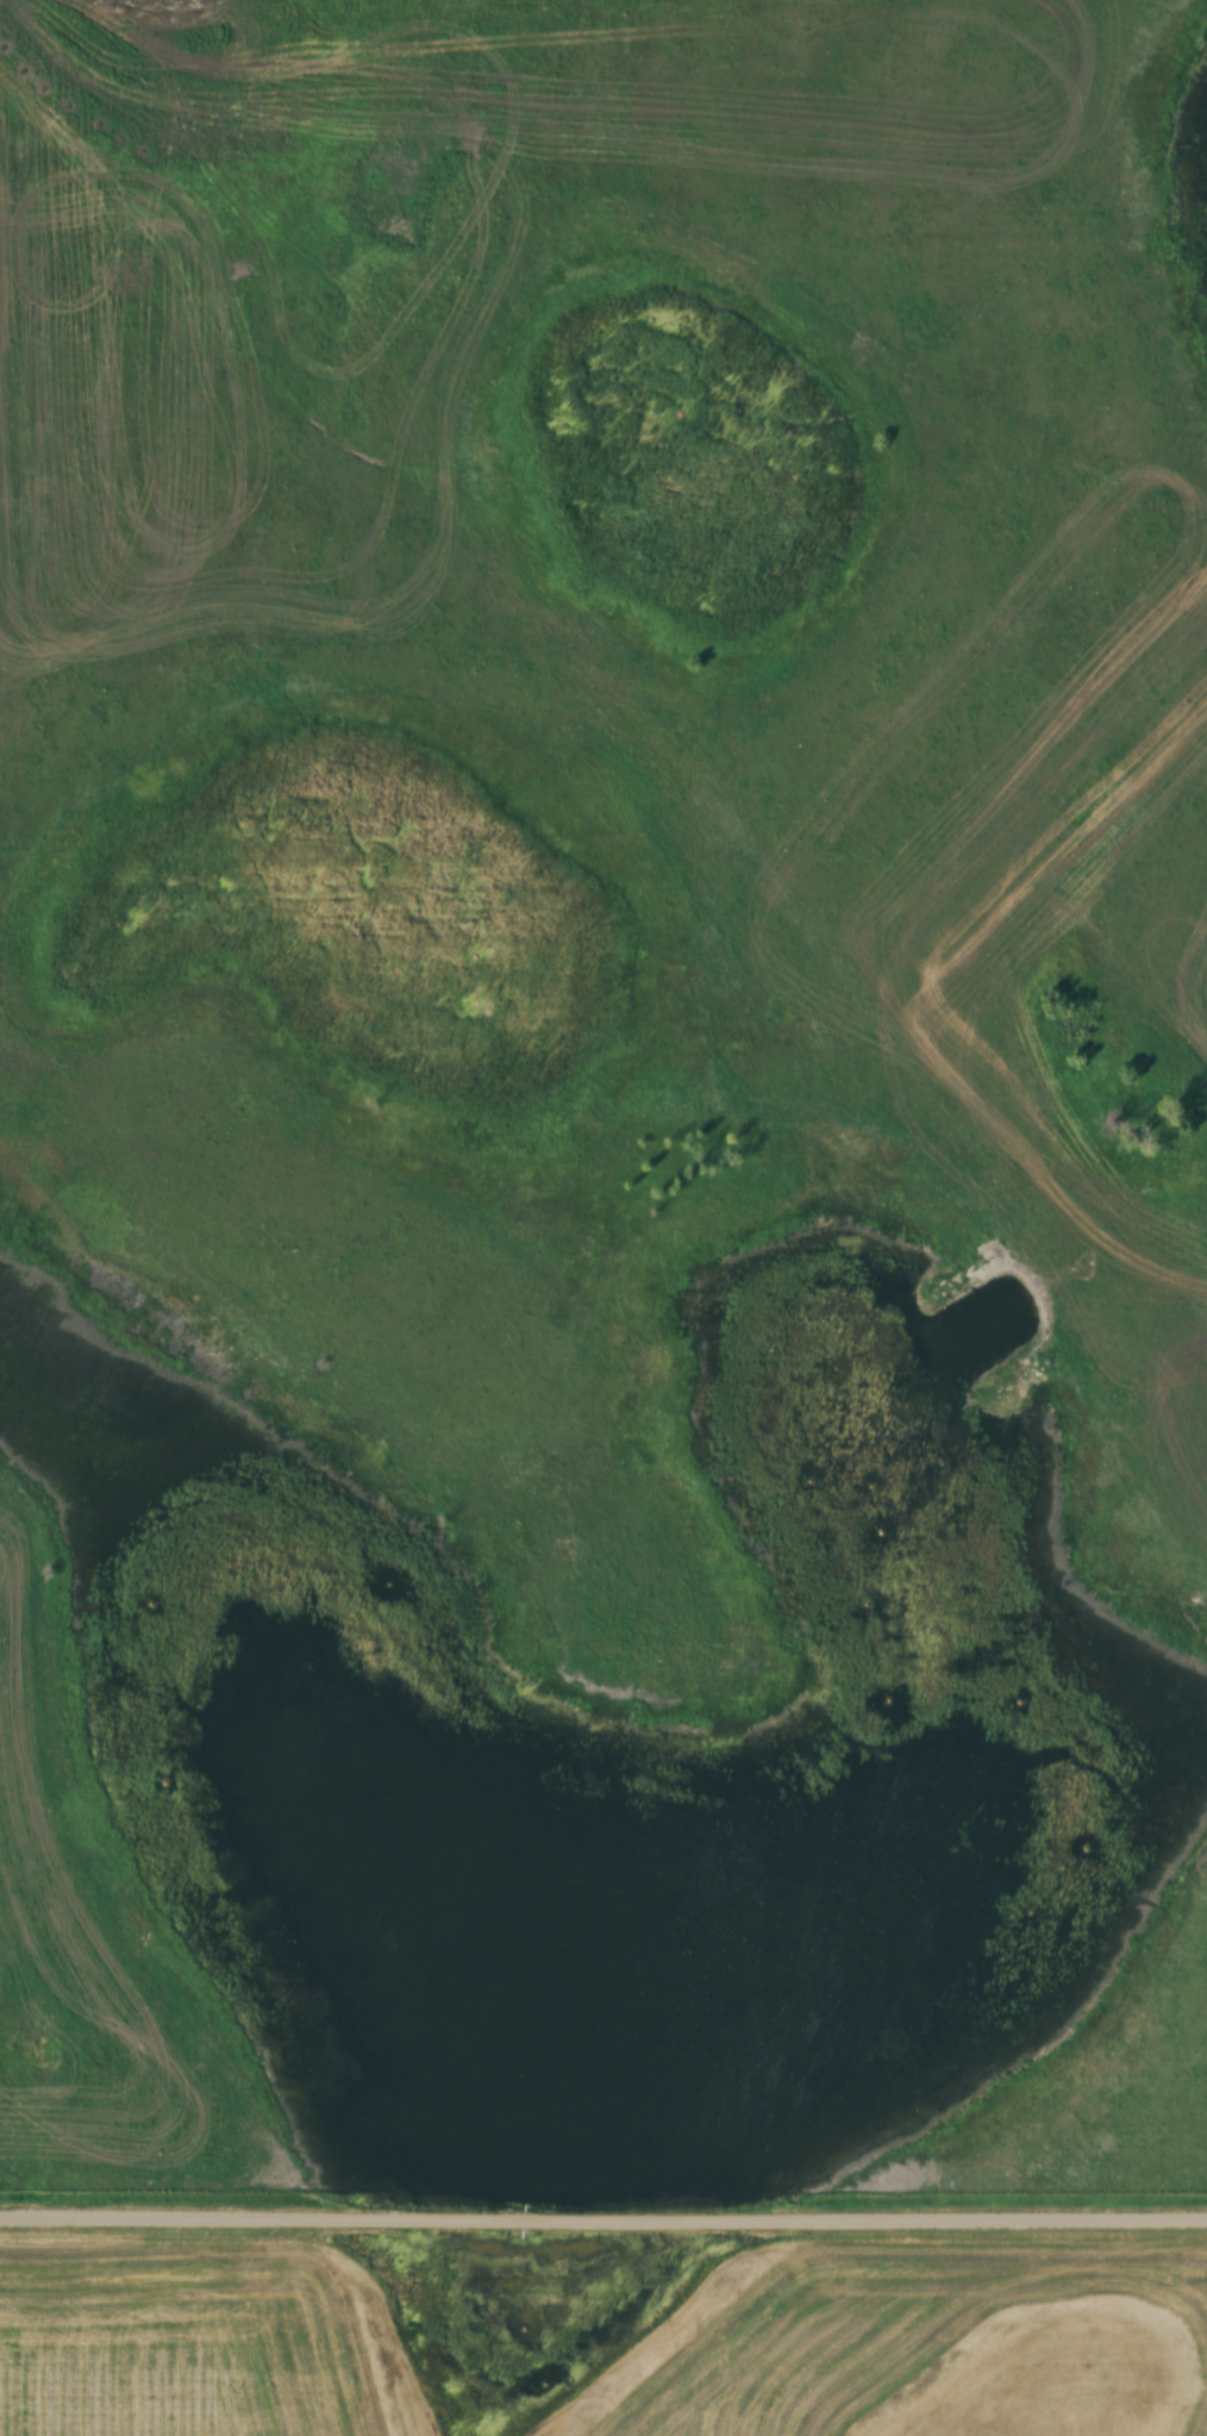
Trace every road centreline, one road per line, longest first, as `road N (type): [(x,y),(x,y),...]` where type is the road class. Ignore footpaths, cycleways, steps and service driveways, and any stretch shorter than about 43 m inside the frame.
road 1 (residential): [(0,2221),(1206,2224)]

